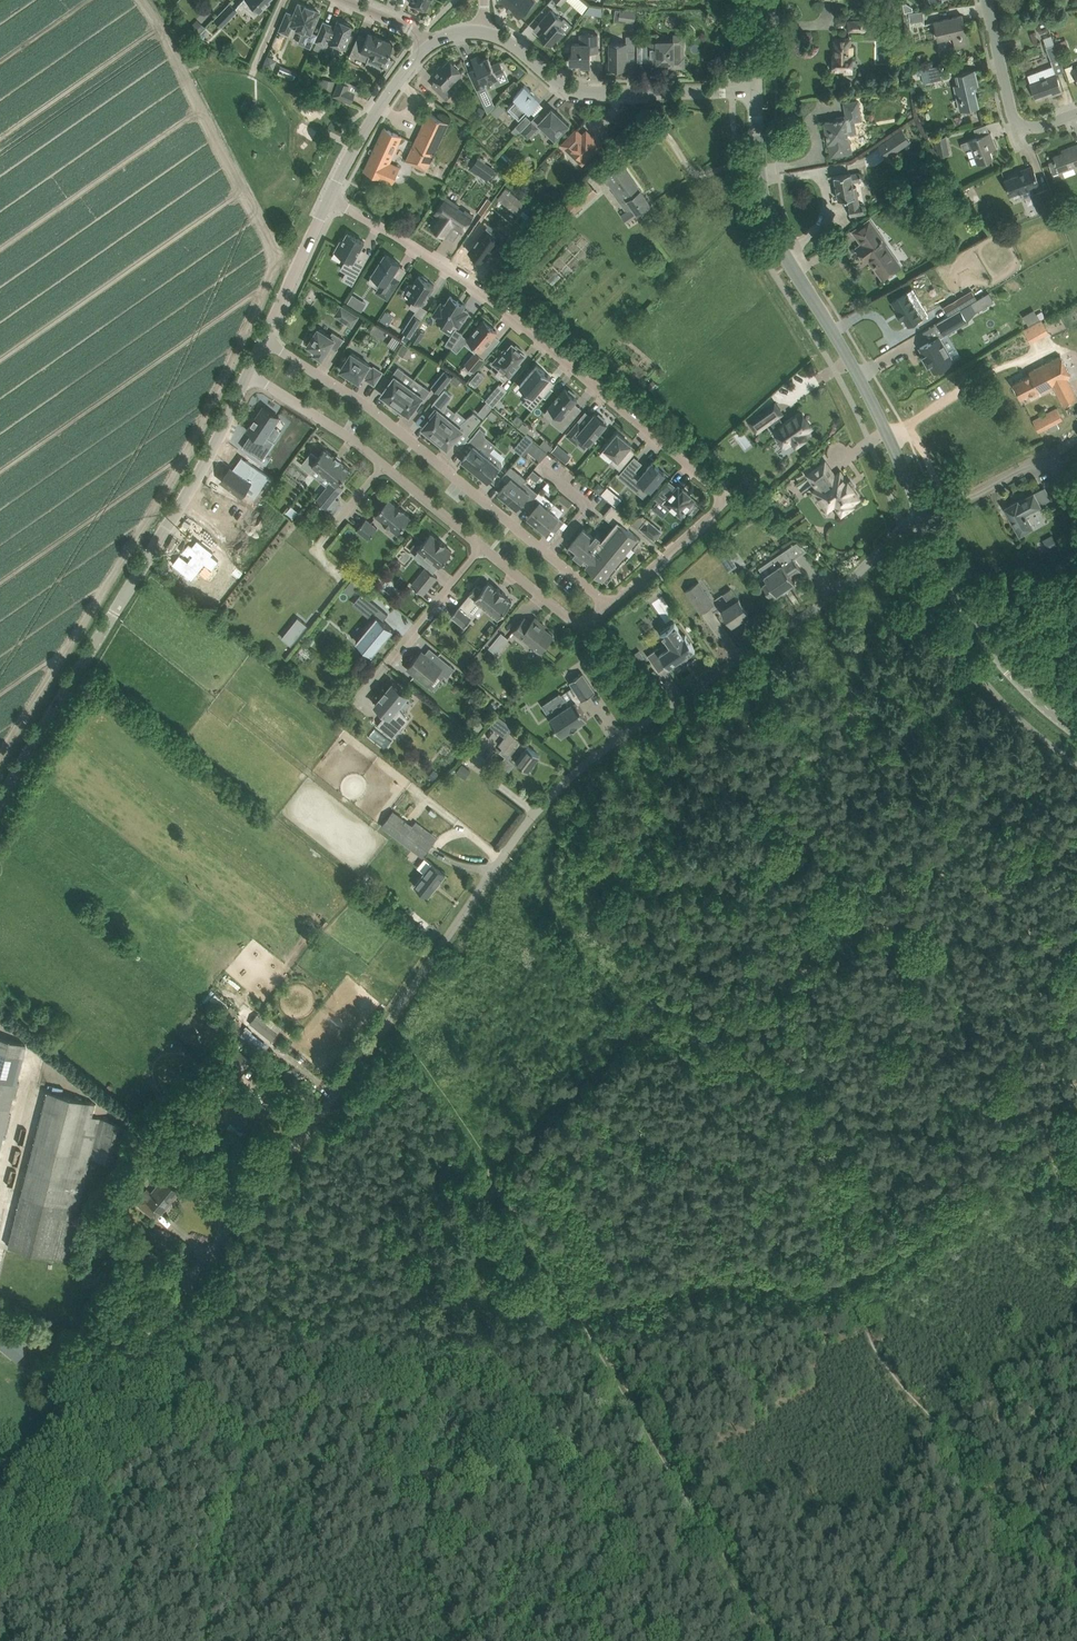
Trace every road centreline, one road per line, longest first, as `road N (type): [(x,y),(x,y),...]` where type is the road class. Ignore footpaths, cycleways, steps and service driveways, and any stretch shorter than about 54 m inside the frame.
road 1 (unclassified): [(0,1504),(195,1273),(548,793),(834,595),(923,514)]
road 2 (residential): [(332,200),(477,288),(727,502),(610,608)]
road 3 (track): [(705,1033),(804,1073),(860,1318),(878,1362),(977,1481)]
road 4 (tertiary): [(0,808),(248,376)]
road 5 (tertiary): [(923,514),(850,360),(783,253),(764,204),(757,91)]
road 6 (residential): [(265,340),(414,441),(610,608)]
road 7 (tertiary): [(483,32),(576,92),(757,91)]
road 8 (tertiary): [(1076,732),(981,633),(923,514)]
road 9 (track): [(535,812),(553,830),(556,897),(566,914),(658,997)]
road 10 (residential): [(1076,113),(1037,127),(1017,120),(986,0)]
road 11 (tertiary): [(332,200),(362,135),(430,45)]
road 12 (residential): [(610,608),(583,632),(483,548)]
road 13 (residential): [(386,465),(349,434),(248,376)]
road 14 (track): [(483,1149),(390,1017)]
road 15 (track): [(977,1481),(1076,1604)]
road 16 (tertiary): [(265,340),(332,200)]
road 17 (residential): [(387,665),(483,548)]
road 18 (residential): [(483,548),(386,465)]

